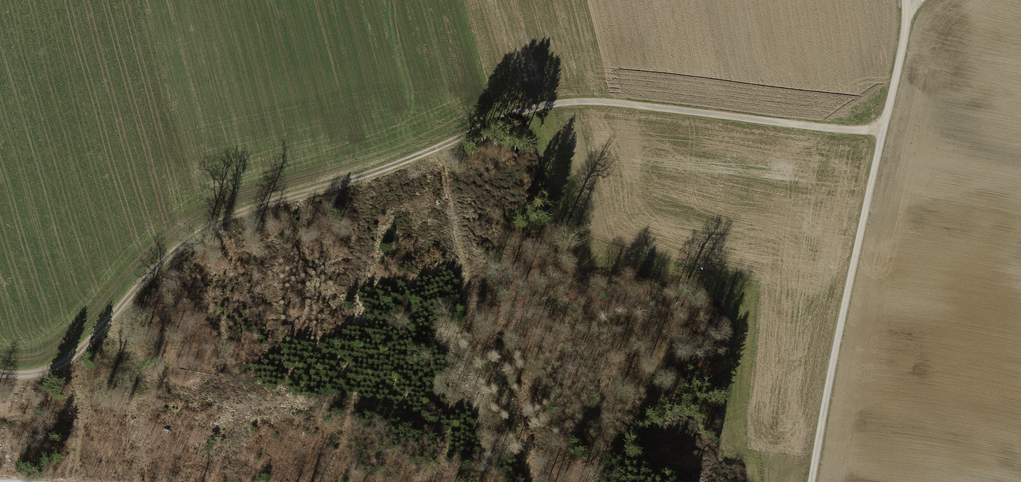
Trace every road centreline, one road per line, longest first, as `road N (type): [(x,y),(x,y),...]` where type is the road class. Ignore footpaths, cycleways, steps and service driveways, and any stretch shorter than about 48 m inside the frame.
road 1 (track): [(883,132),(605,102),(524,111),(390,166),(221,220),(175,251),(66,361),(38,373),(0,374)]
road 2 (track): [(908,12),(811,481)]

